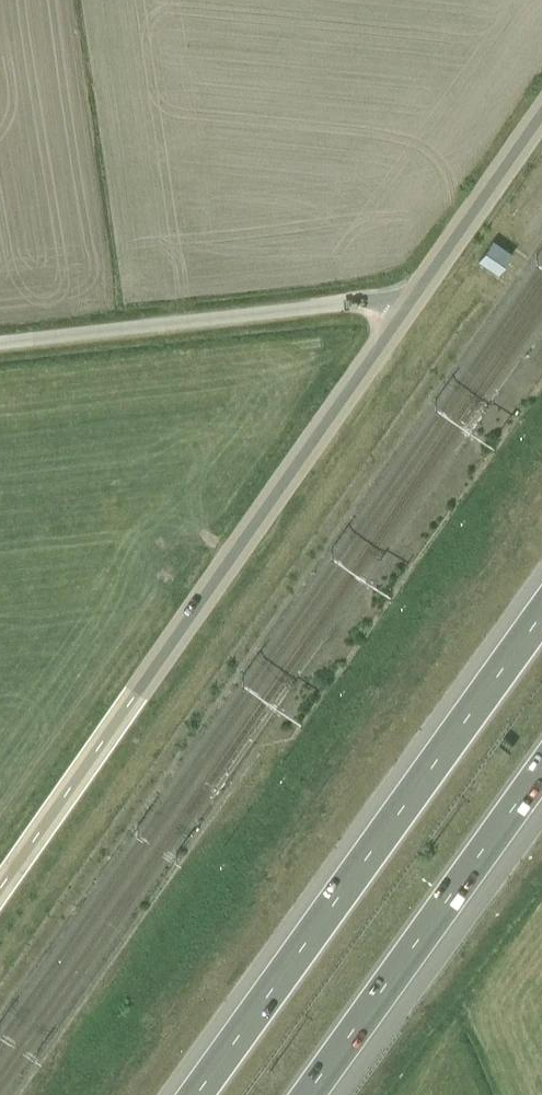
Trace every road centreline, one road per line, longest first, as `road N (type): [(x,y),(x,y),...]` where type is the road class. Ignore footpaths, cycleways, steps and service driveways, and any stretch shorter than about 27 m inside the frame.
road 1 (tertiary): [(423,295),(0,895)]
road 2 (motorway): [(541,607),(192,1094)]
road 3 (unclassified): [(0,341),(423,295)]
road 4 (motorway): [(315,1094),(541,780)]
road 5 (tertiary): [(541,124),(423,295)]

